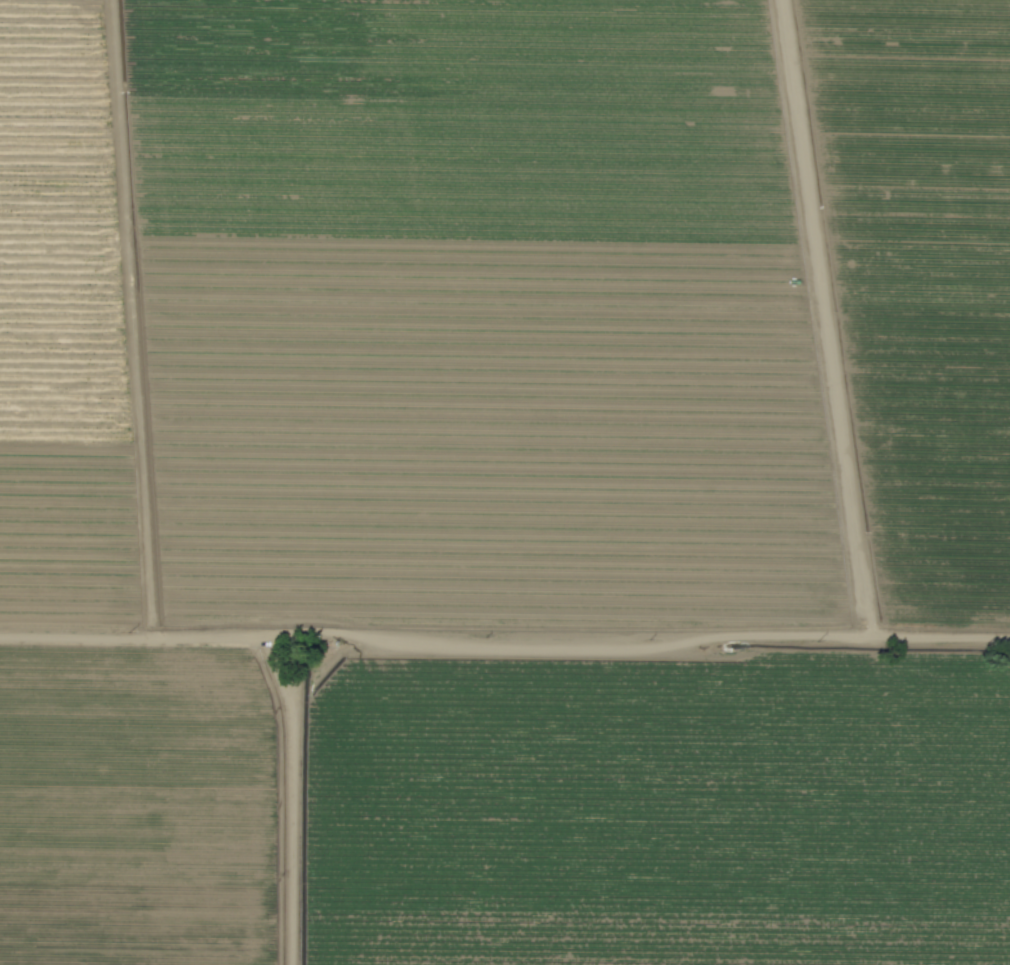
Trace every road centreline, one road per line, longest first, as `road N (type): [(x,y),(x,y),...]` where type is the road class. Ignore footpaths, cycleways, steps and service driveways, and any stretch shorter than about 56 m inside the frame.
road 1 (track): [(0,635),(245,638),(306,628),(493,644),(1009,637)]

